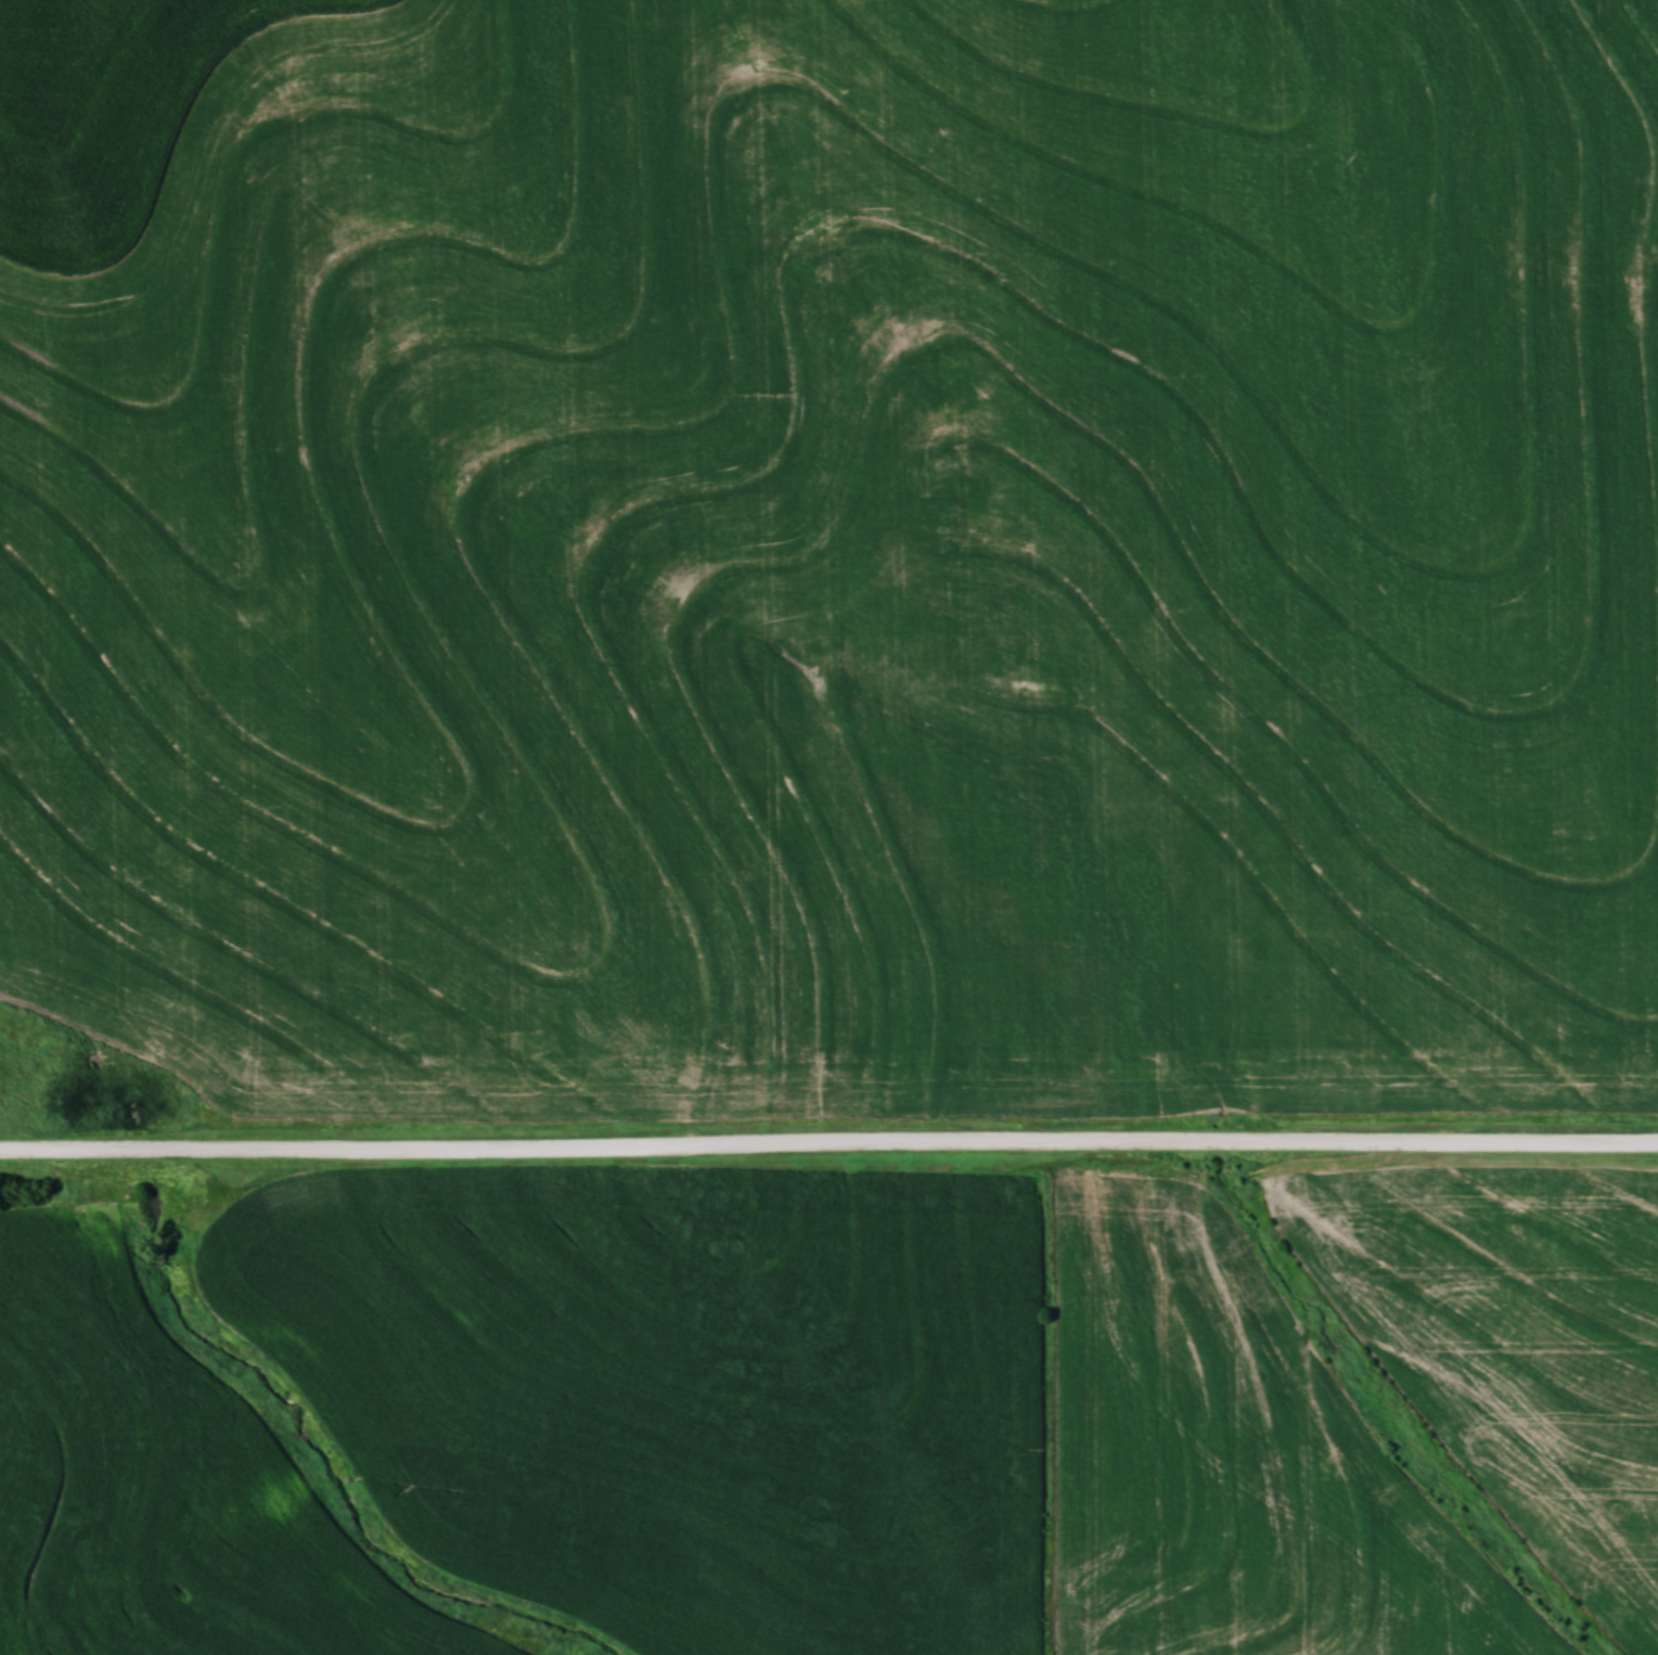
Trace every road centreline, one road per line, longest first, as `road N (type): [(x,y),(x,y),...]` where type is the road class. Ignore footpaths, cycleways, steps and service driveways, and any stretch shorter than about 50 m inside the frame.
road 1 (residential): [(1657,1144),(0,1153)]

